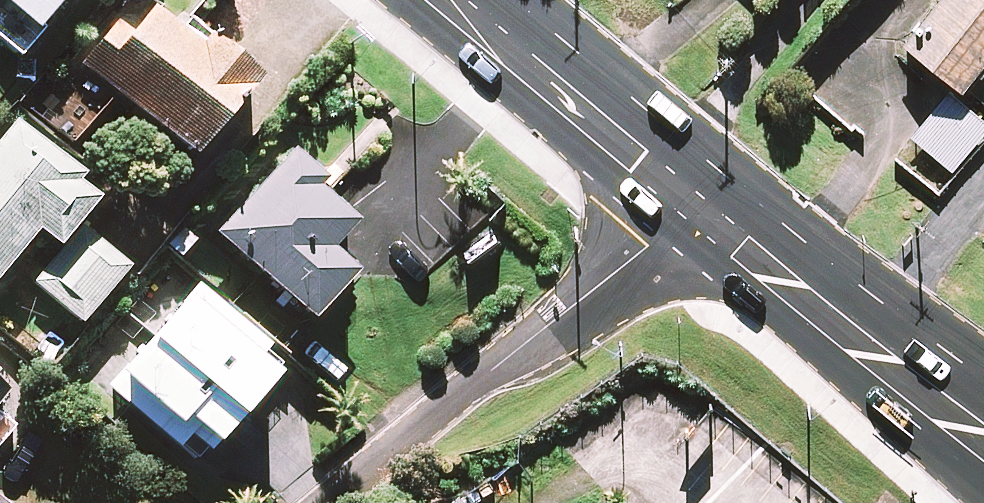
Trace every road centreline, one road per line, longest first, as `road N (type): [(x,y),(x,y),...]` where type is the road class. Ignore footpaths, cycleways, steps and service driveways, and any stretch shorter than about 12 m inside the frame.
road 1 (residential): [(333,502),(694,200)]
road 2 (primary): [(983,437),(694,200)]
road 3 (primary): [(694,200),(460,0)]

